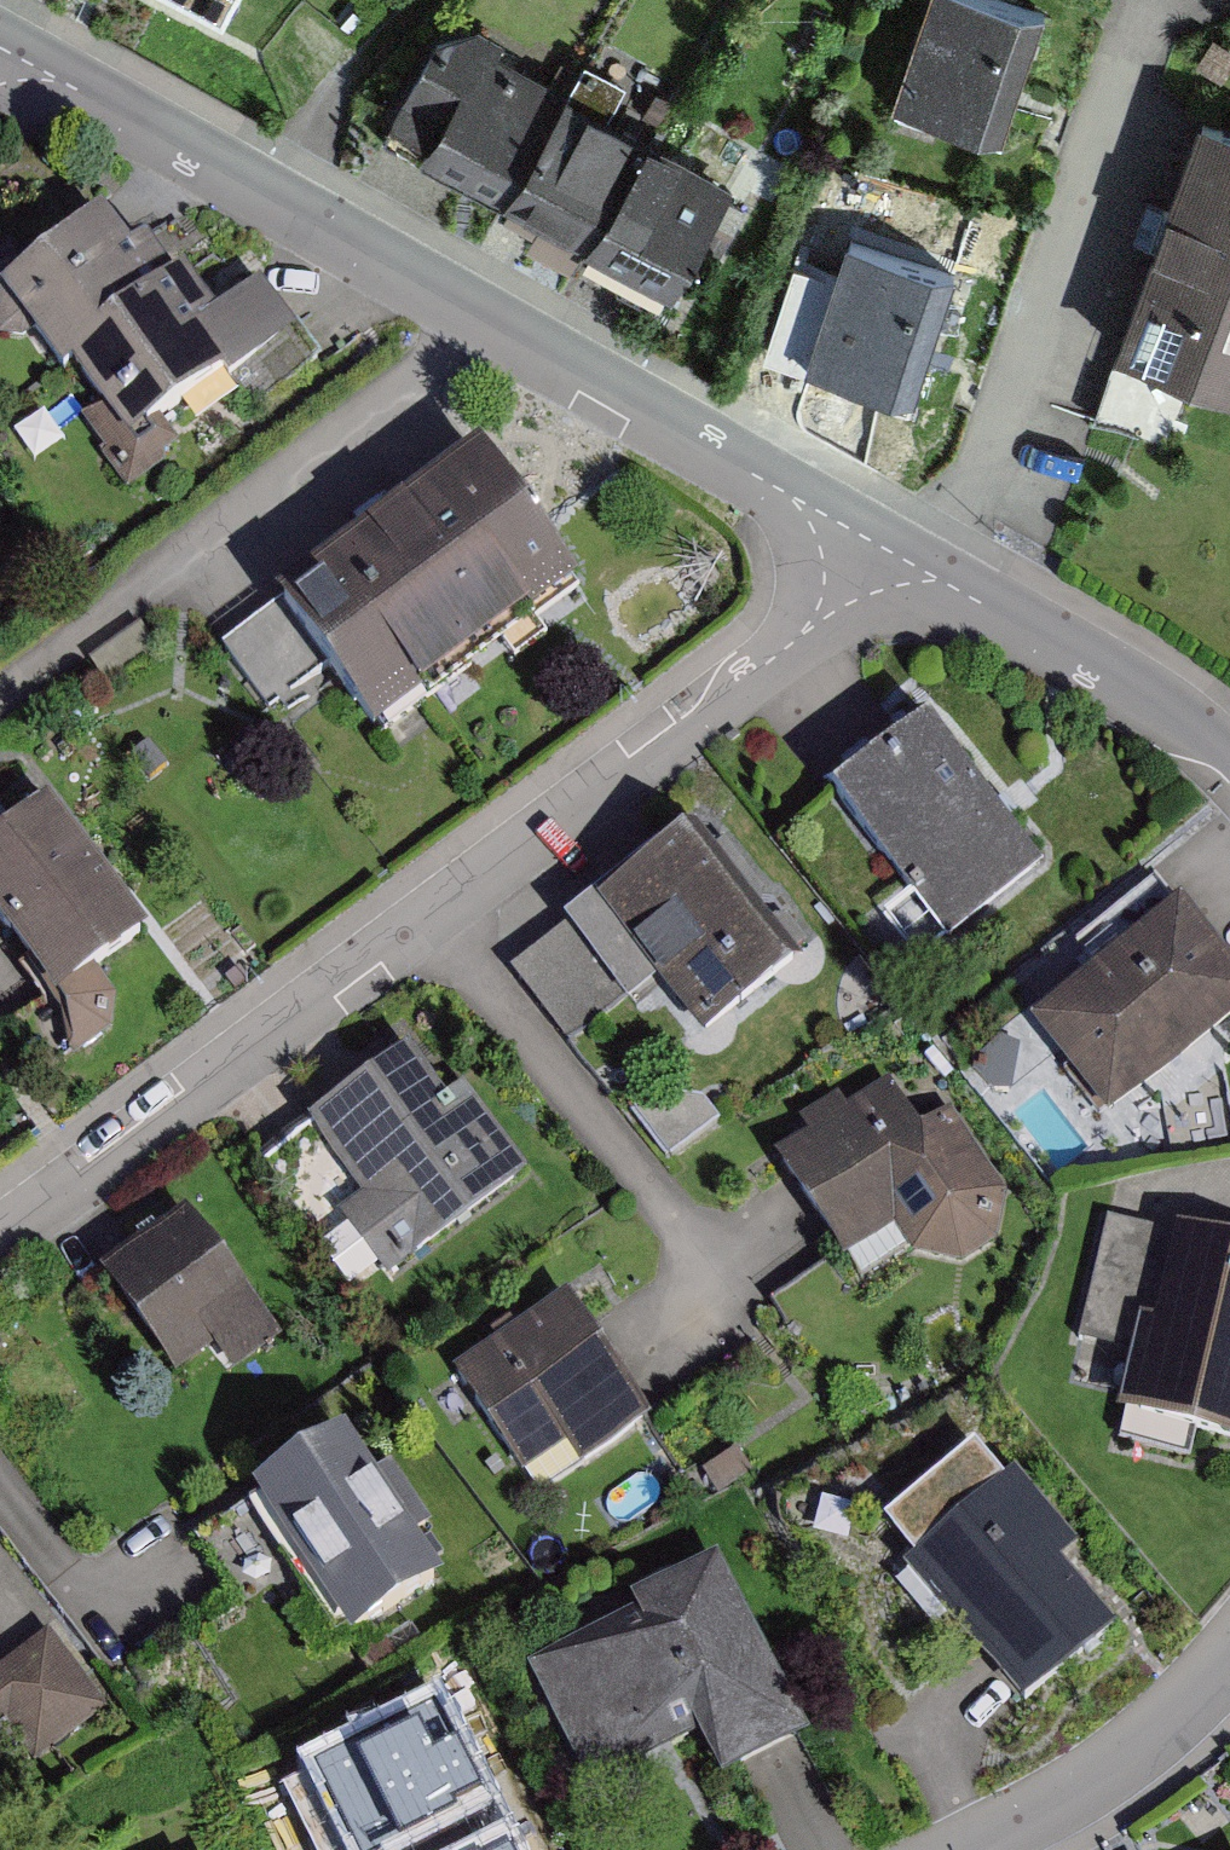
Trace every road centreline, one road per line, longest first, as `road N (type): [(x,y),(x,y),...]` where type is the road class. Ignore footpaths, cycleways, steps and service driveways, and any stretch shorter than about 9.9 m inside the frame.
road 1 (residential): [(0,1237),(768,662),(814,622),(875,543)]
road 2 (residential): [(0,48),(875,543)]
road 3 (residential): [(875,543),(1118,676),(1229,757)]
road 4 (residential): [(1229,1649),(1147,1734),(1080,1785),(969,1849)]
road 5 (track): [(410,0),(252,189)]

